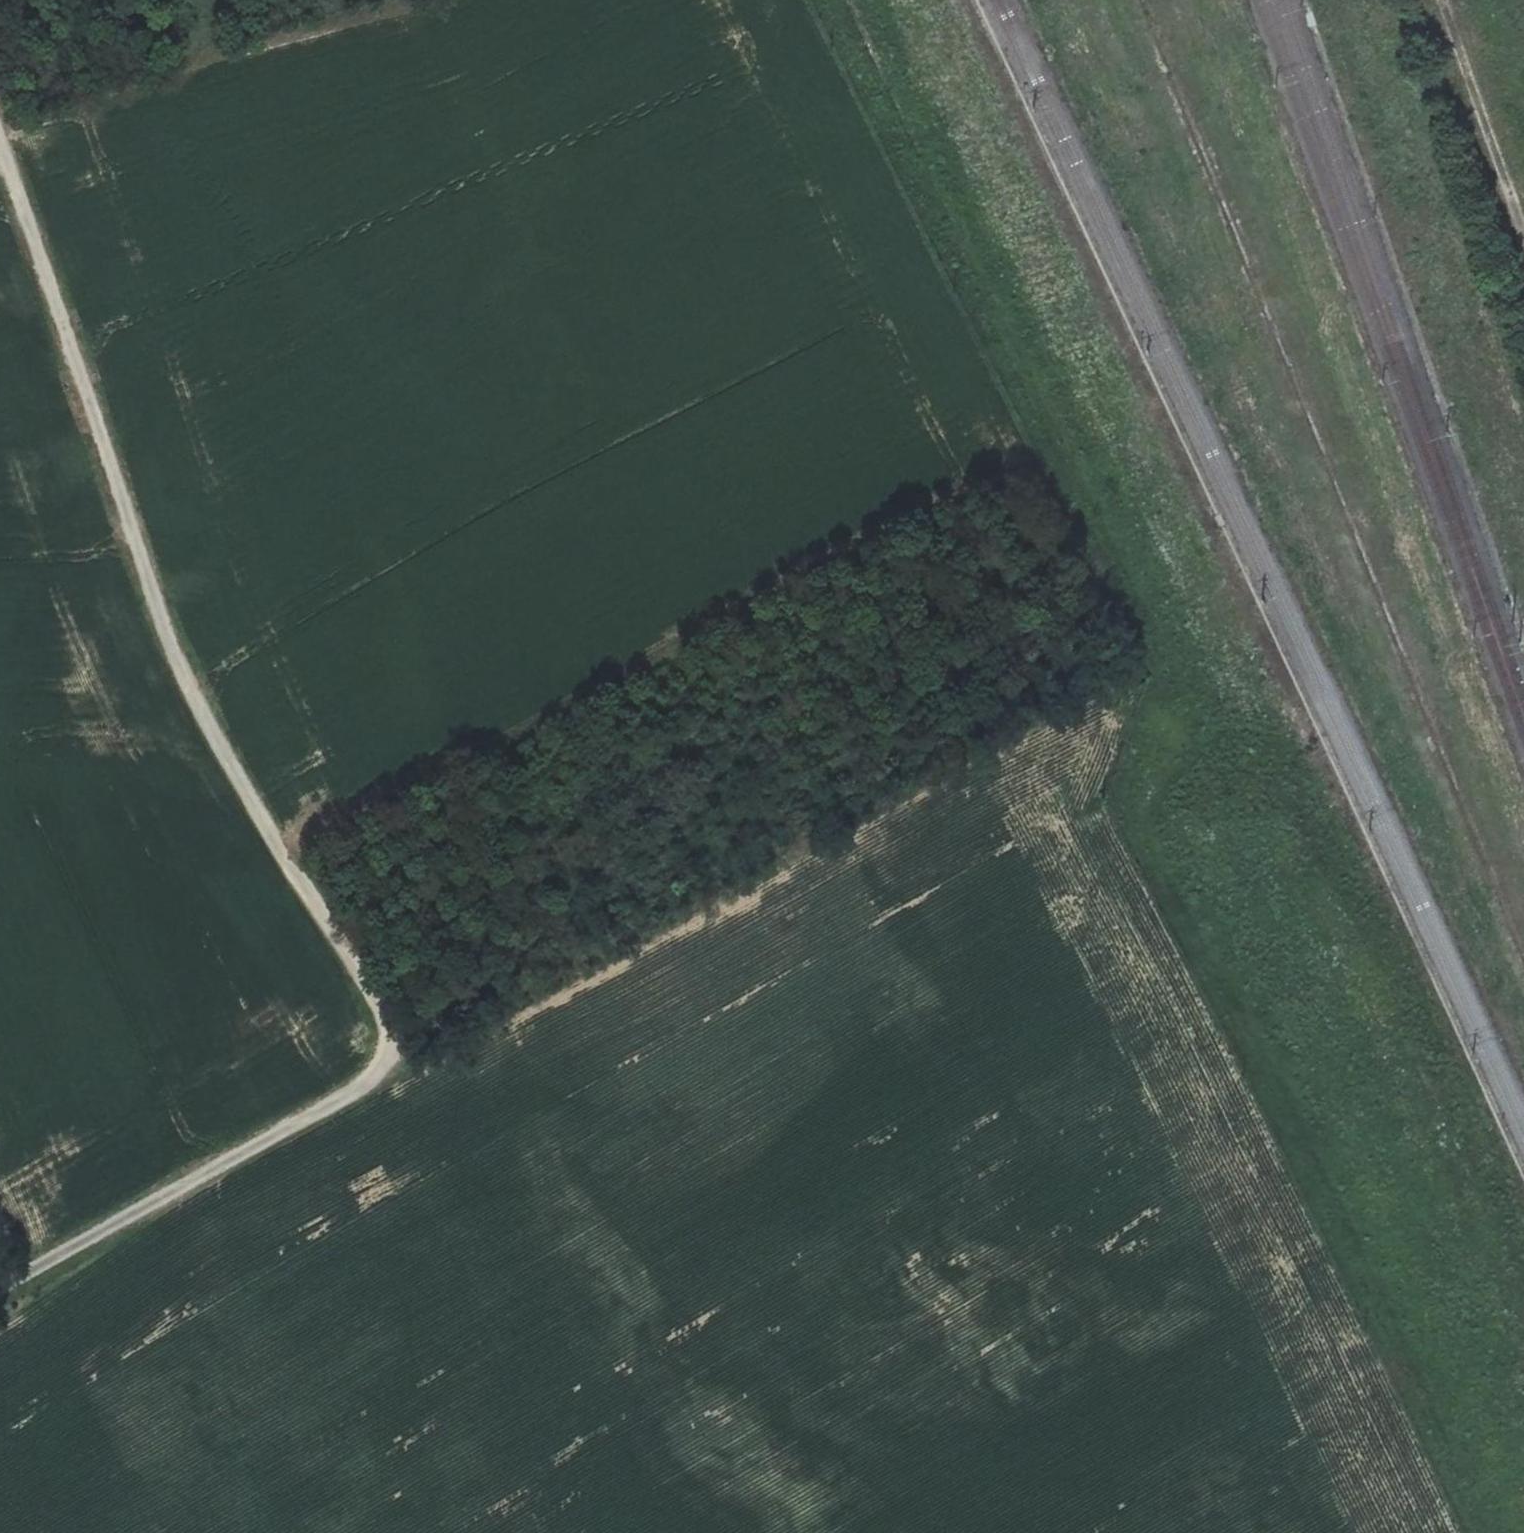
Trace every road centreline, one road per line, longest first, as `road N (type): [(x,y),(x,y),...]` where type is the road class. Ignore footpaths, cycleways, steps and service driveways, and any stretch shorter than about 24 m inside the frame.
road 1 (unclassified): [(0,151),(177,663),(381,1014),(390,1049),(377,1077),(0,1288)]
road 2 (track): [(1441,0),(1523,235)]

